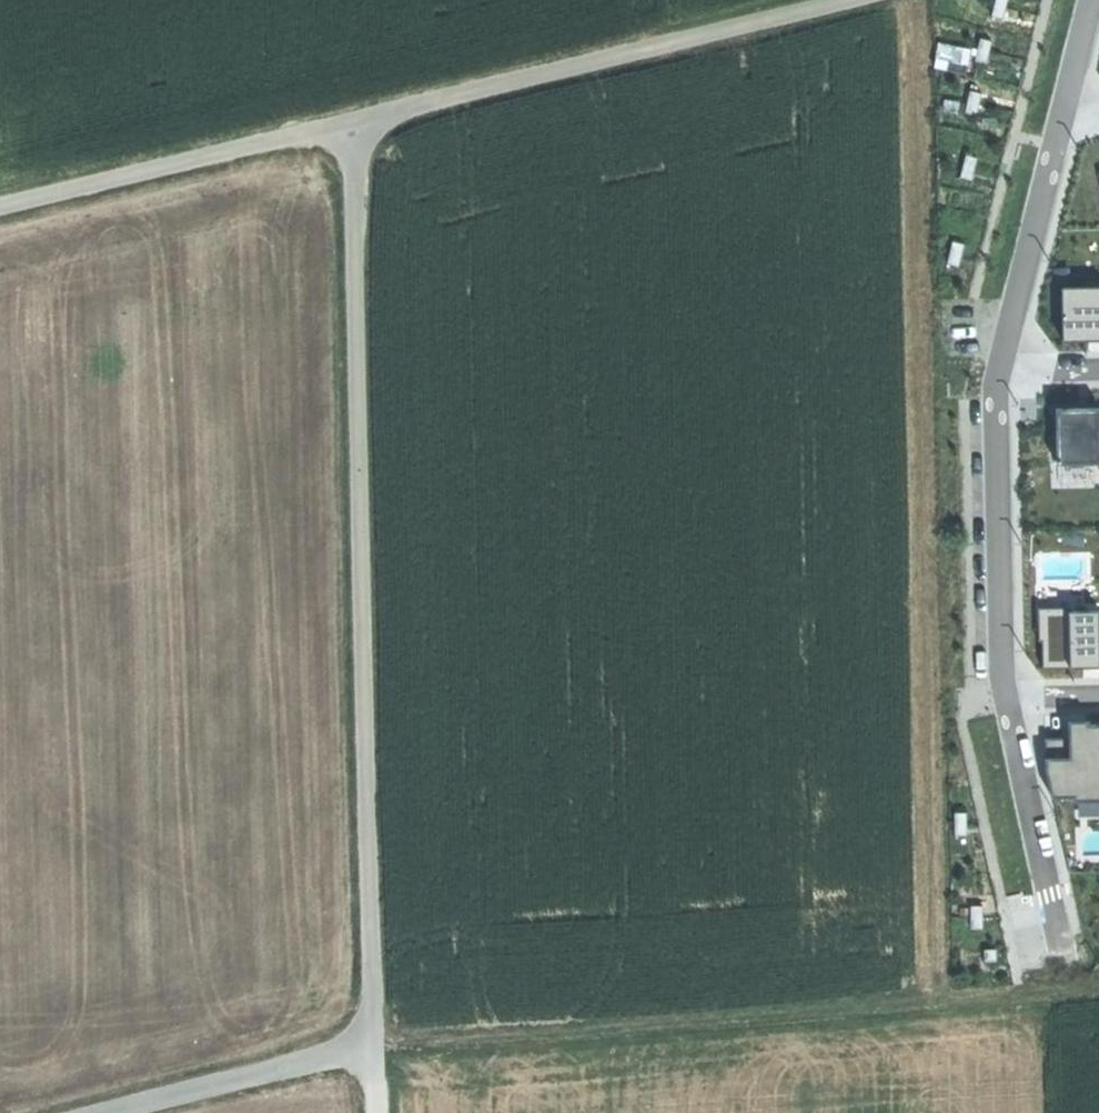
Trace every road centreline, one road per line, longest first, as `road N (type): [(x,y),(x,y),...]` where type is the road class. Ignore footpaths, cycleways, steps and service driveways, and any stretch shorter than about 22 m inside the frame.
road 1 (track): [(355,122),(372,1050)]
road 2 (track): [(0,210),(842,0)]
road 3 (track): [(372,1050),(1098,989)]
road 4 (residential): [(997,375),(1006,699)]
road 5 (track): [(103,1112),(372,1050)]
road 6 (residential): [(1061,120),(997,375)]
road 7 (residential): [(1006,699),(1063,938)]
road 8 (residential): [(1090,0),(1061,120)]

